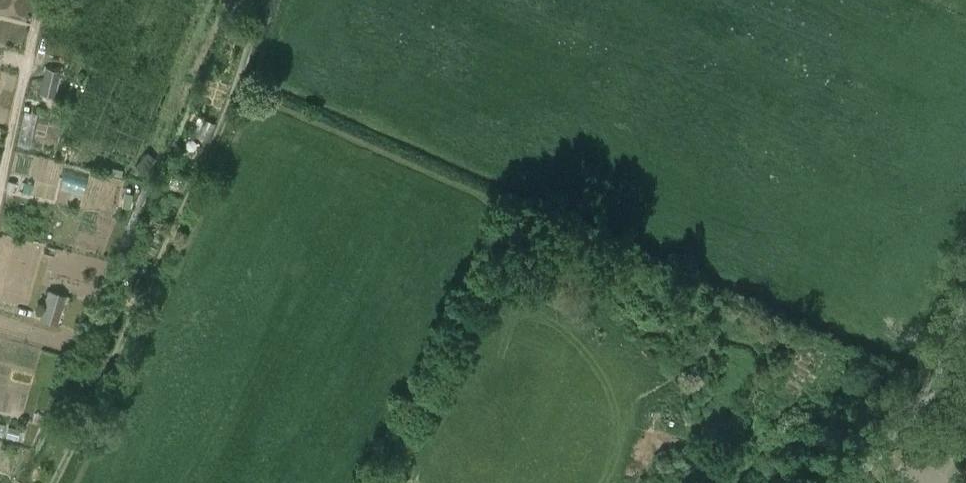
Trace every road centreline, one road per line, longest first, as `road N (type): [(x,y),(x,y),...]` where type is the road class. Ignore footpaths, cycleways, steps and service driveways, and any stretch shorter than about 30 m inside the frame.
road 1 (unclassified): [(850,482),(937,384),(965,304)]

